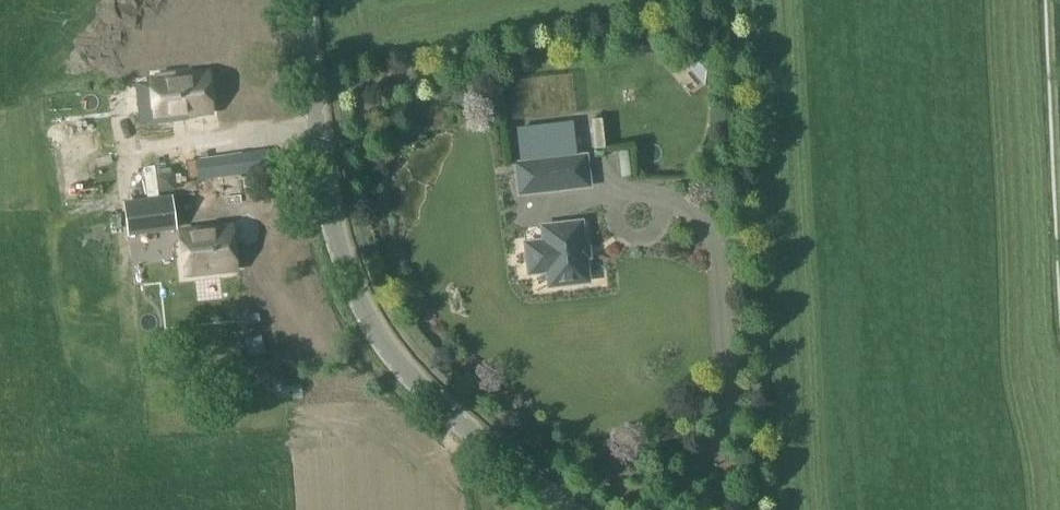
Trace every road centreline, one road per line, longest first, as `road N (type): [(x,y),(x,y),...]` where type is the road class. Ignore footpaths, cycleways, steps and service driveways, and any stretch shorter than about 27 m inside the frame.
road 1 (unclassified): [(569,509),(429,394),(364,316),(339,239),(305,0)]

